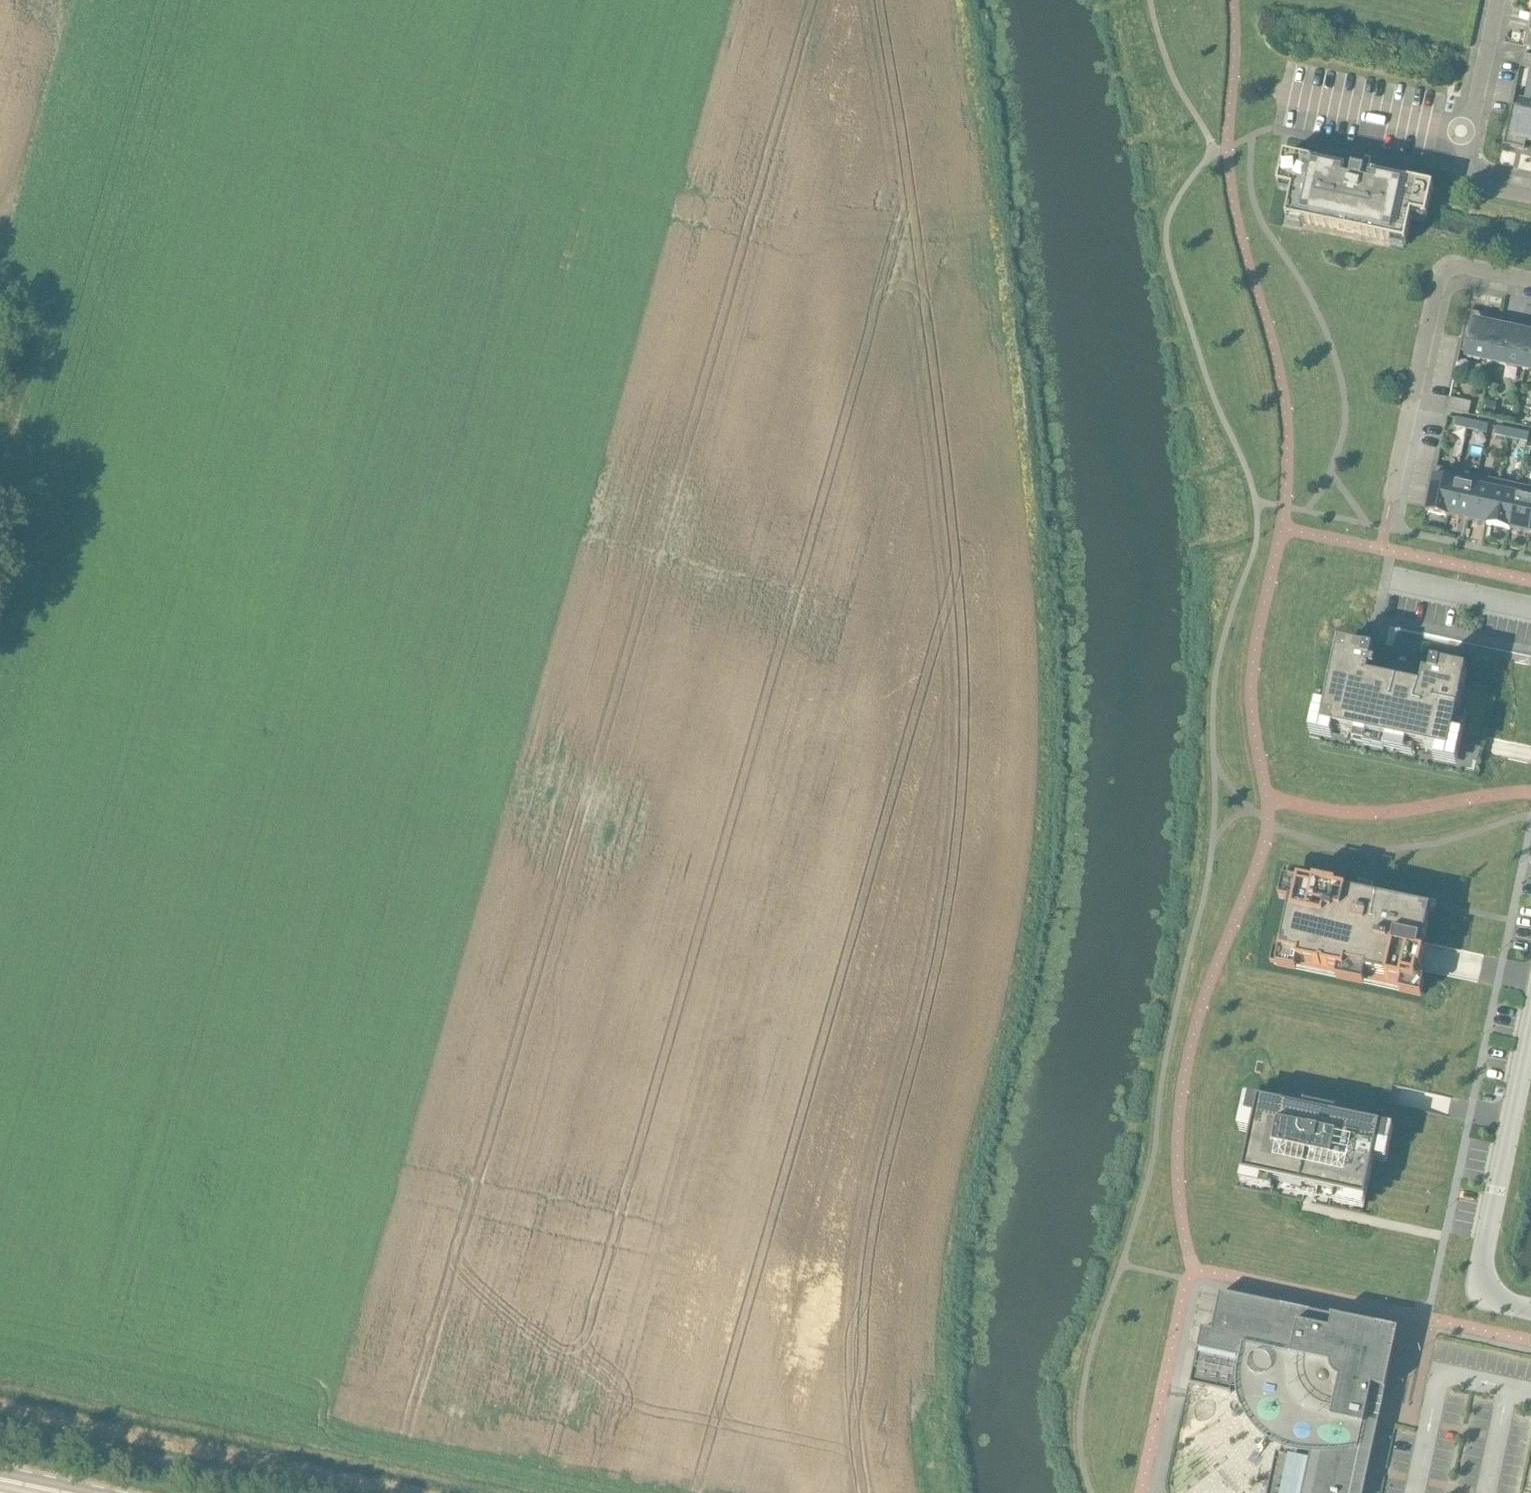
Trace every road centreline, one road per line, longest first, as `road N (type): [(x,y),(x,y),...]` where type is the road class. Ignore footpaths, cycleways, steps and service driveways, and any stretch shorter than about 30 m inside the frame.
road 1 (residential): [(1390,501),(1440,273),(1461,267),(1530,281)]
road 2 (residential): [(1280,94),(1468,134)]
road 3 (tertiary): [(1496,1190),(1530,1026)]
road 4 (tertiary): [(1496,1190),(1483,1279),(1495,1299),(1530,1310)]
road 5 (residential): [(1385,577),(1530,608)]
road 6 (residential): [(1468,134),(1497,0)]

